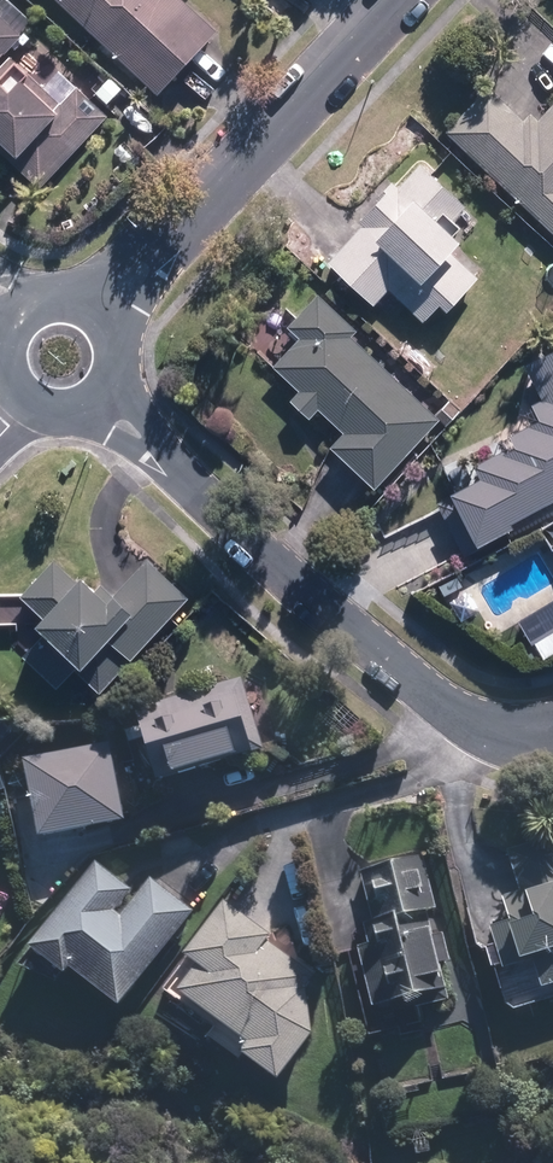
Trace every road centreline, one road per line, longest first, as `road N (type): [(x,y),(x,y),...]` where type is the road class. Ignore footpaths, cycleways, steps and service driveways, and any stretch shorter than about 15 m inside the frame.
road 1 (residential): [(165,459),(427,694),(492,729)]
road 2 (residential): [(397,0),(192,220)]
road 3 (residential): [(73,305),(128,256),(192,220)]
road 4 (residential): [(192,220),(112,341)]

